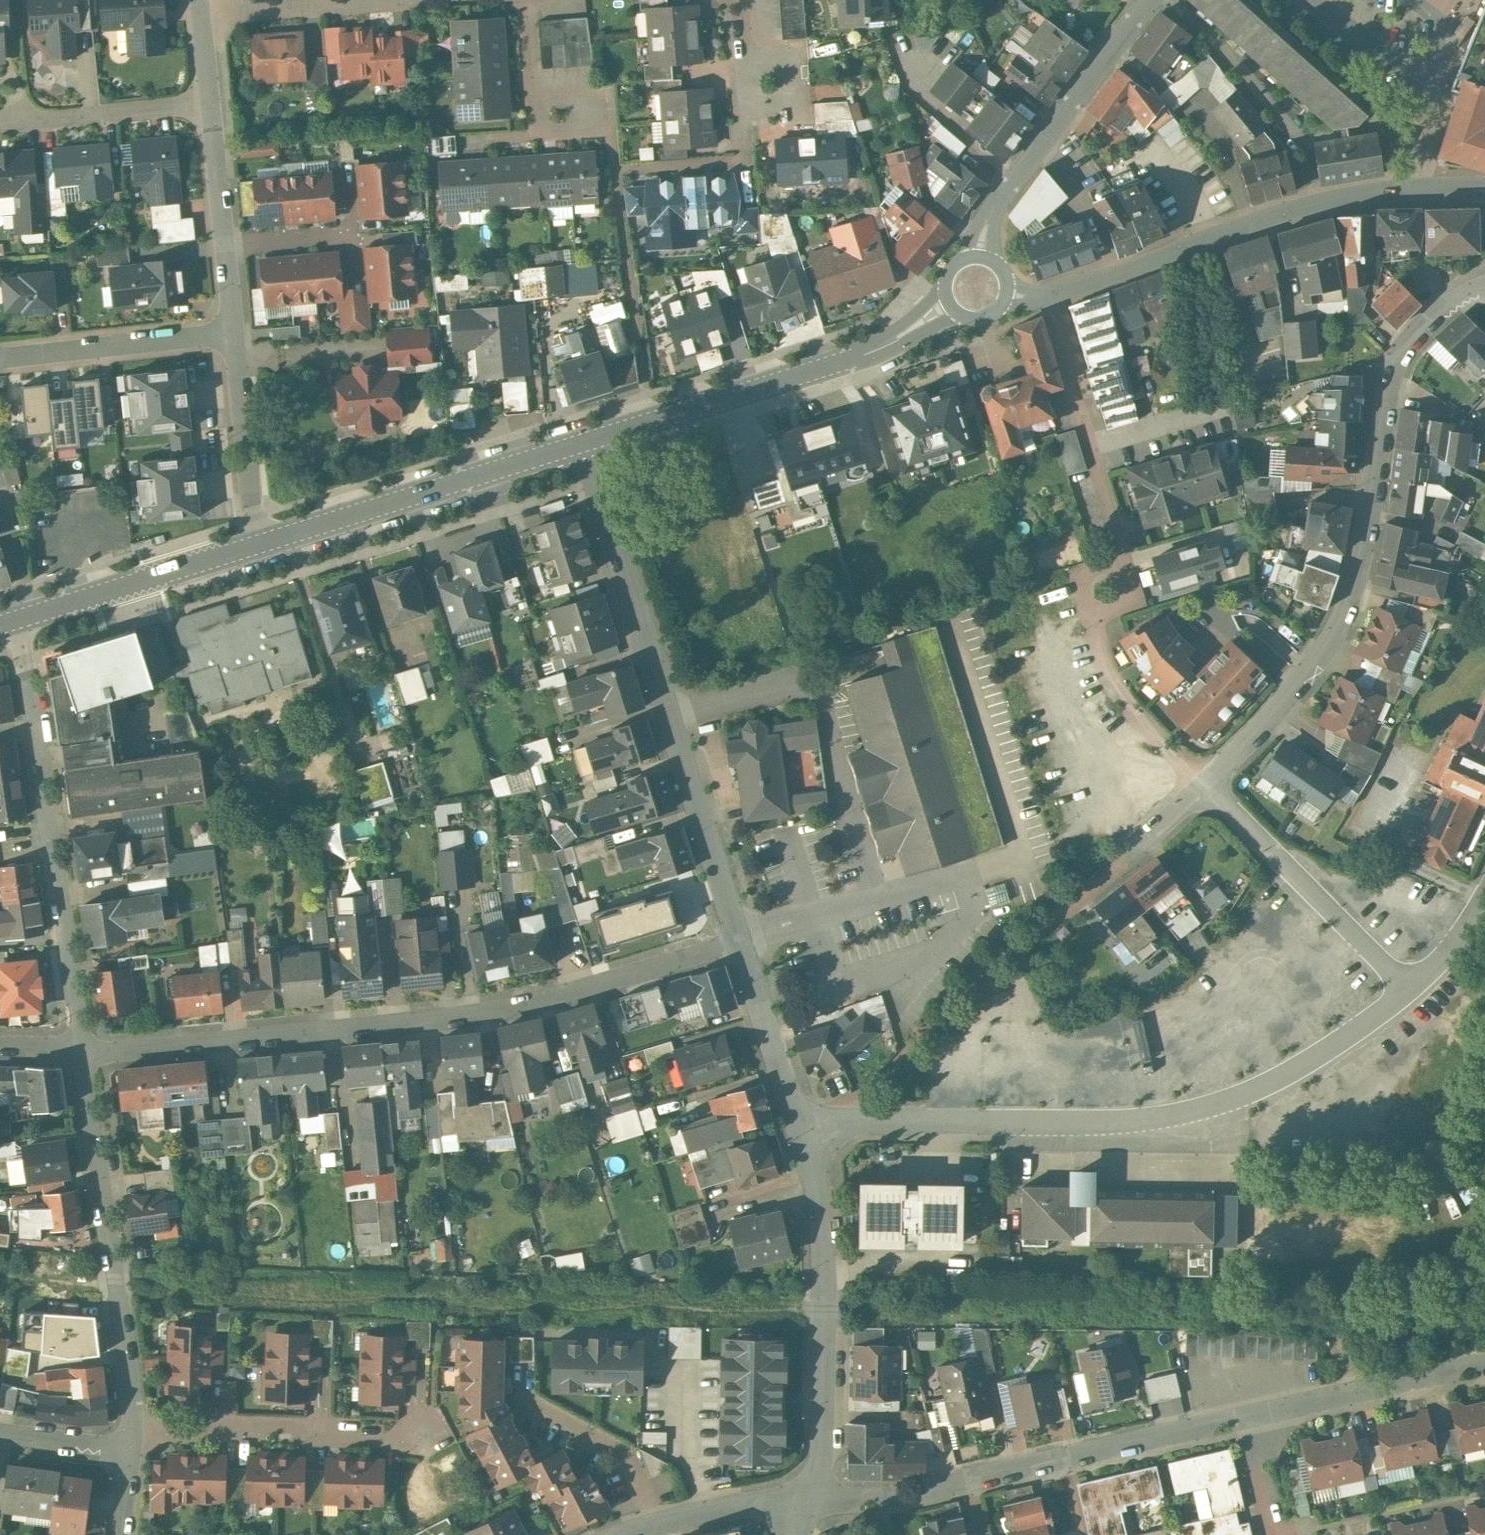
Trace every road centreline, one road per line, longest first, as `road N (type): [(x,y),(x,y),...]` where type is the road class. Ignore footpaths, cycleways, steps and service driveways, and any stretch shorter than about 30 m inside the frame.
road 1 (residential): [(740,938),(511,1005),(84,1049)]
road 2 (residential): [(804,1132),(844,1122),(1104,1122),(1209,1108),(1273,1084),(1348,1040),(1407,987)]
road 3 (residential): [(1205,784),(1298,686),(1340,620),(1399,351),(1428,316),(1484,287)]
road 4 (residential): [(579,439),(740,938)]
road 5 (residential): [(13,619),(84,1049)]
road 6 (tertiary): [(950,302),(905,335),(579,439)]
road 7 (residential): [(1420,186),(1349,193),(1260,218),(1049,293)]
road 8 (residential): [(84,1049),(132,1426)]
road 9 (residential): [(804,1132),(815,1162),(827,1354),(822,1452),(804,1502)]
road 10 (tertiary): [(579,439),(258,542)]
road 11 (tertiary): [(1149,0),(1008,185),(979,258)]
road 12 (residential): [(1407,987),(1205,784)]
road 13 (residential): [(132,1426),(402,1433)]
road 14 (residential): [(1119,549),(1049,293)]
road 15 (residential): [(804,1502),(1063,1459)]
road 16 (tertiary): [(258,542),(13,619)]
road 17 (residential): [(1255,1419),(1484,1368)]
road 18 (residential): [(231,336),(0,358)]
road 19 (residential): [(208,104),(0,126)]
road 20 (residential): [(258,542),(231,336)]
road 21 (residential): [(1205,784),(1112,682),(1091,617)]
road 22 (residential): [(655,1522),(626,1451),(527,1400),(525,1382)]
road 23 (residential): [(740,938),(804,1132)]
road 24 (residential): [(1063,1459),(1255,1419)]
road 25 (residential): [(534,95),(603,91),(608,128),(536,132)]
road 26 (residential): [(1205,784),(1085,895)]
road 27 (residential): [(655,1522),(804,1502)]
road 28 (residential): [(745,104),(794,101),(791,52),(742,55)]
road 29 (residential): [(223,247),(208,104)]
road 30 (residential): [(223,247),(354,234)]
road 31 (residential): [(0,1432),(129,1450)]
road 32 (residential): [(1314,0),(1416,78)]
road 33 (residential): [(682,164),(749,159),(745,104)]

